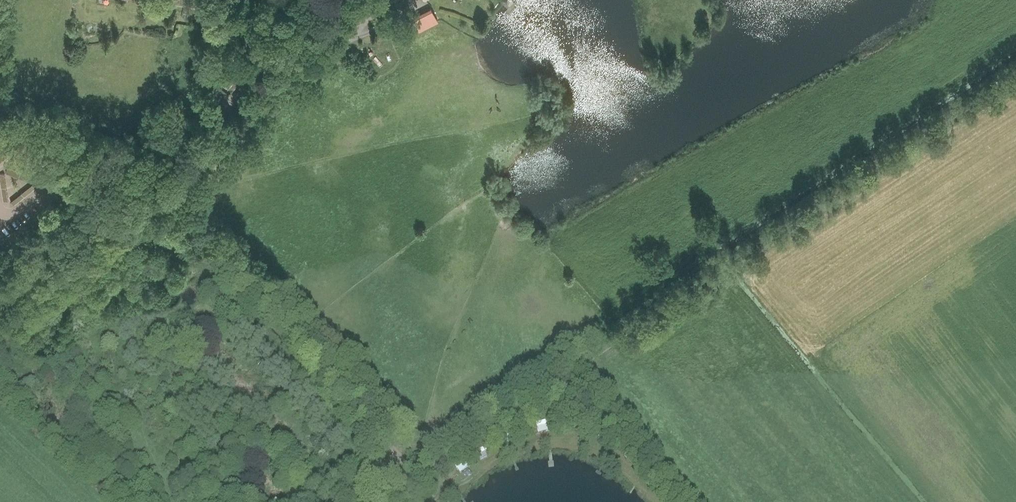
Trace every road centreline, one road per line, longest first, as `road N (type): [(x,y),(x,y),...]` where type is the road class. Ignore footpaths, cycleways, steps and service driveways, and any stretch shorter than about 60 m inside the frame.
road 1 (track): [(1015,75),(371,501)]
road 2 (track): [(165,188),(410,476)]
road 3 (residential): [(0,297),(139,172),(0,105)]
road 4 (track): [(139,172),(165,188),(179,180),(389,0)]

